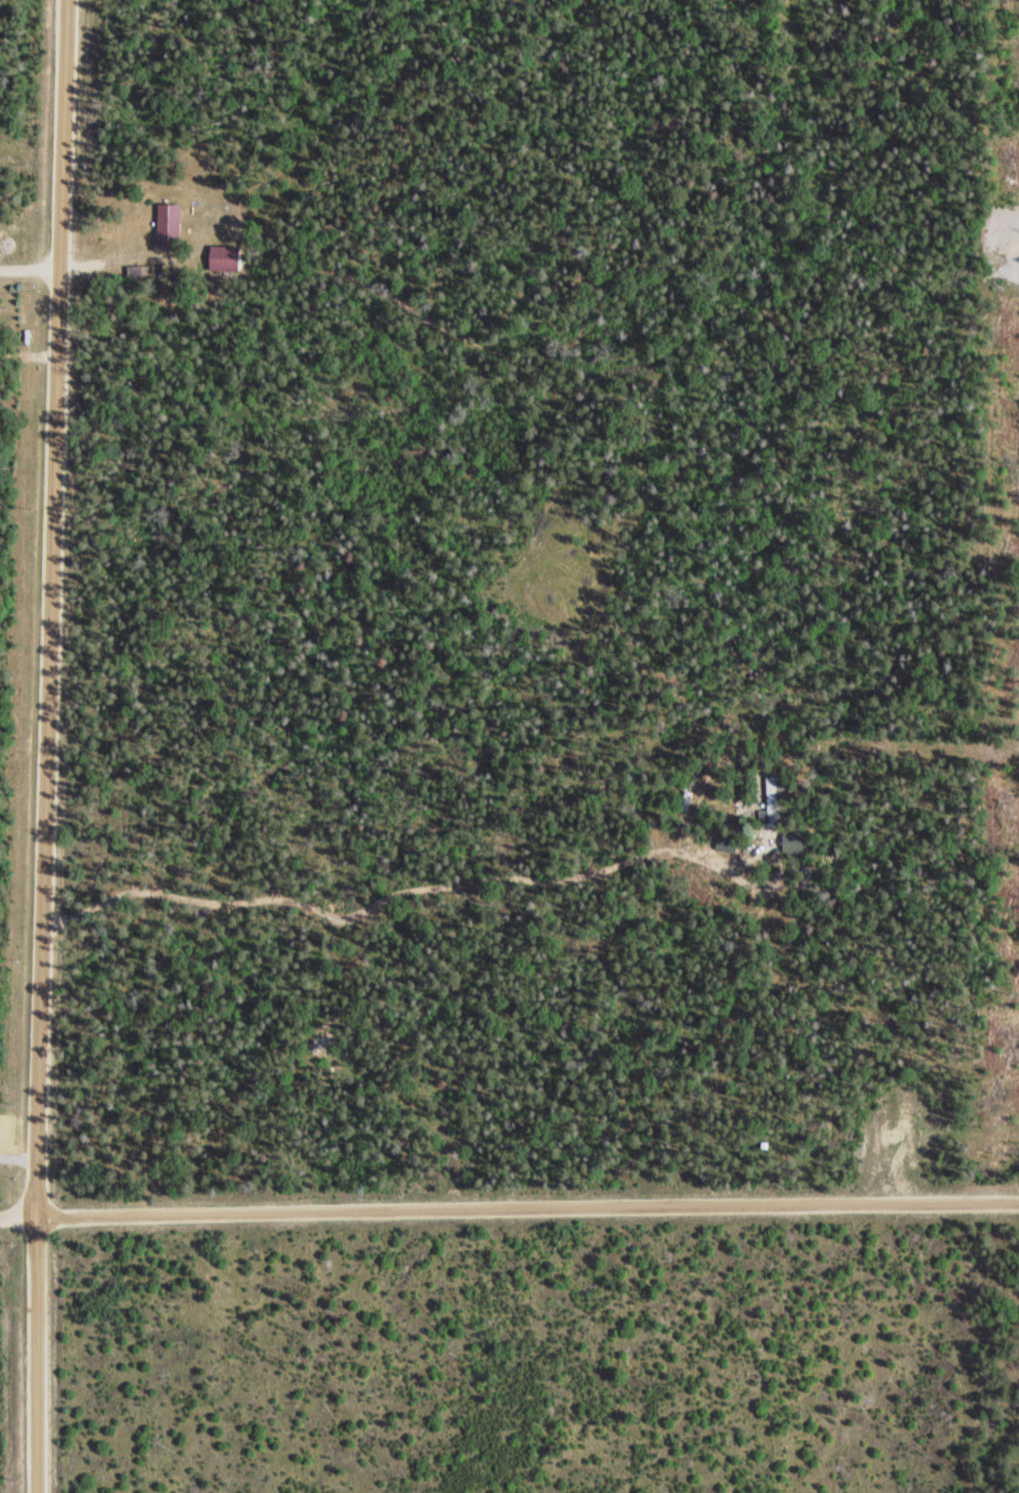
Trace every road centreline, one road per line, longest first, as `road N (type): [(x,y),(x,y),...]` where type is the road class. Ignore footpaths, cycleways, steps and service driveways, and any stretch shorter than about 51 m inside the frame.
road 1 (residential): [(63,0),(36,1492)]
road 2 (residential): [(0,1217),(1018,1206)]

